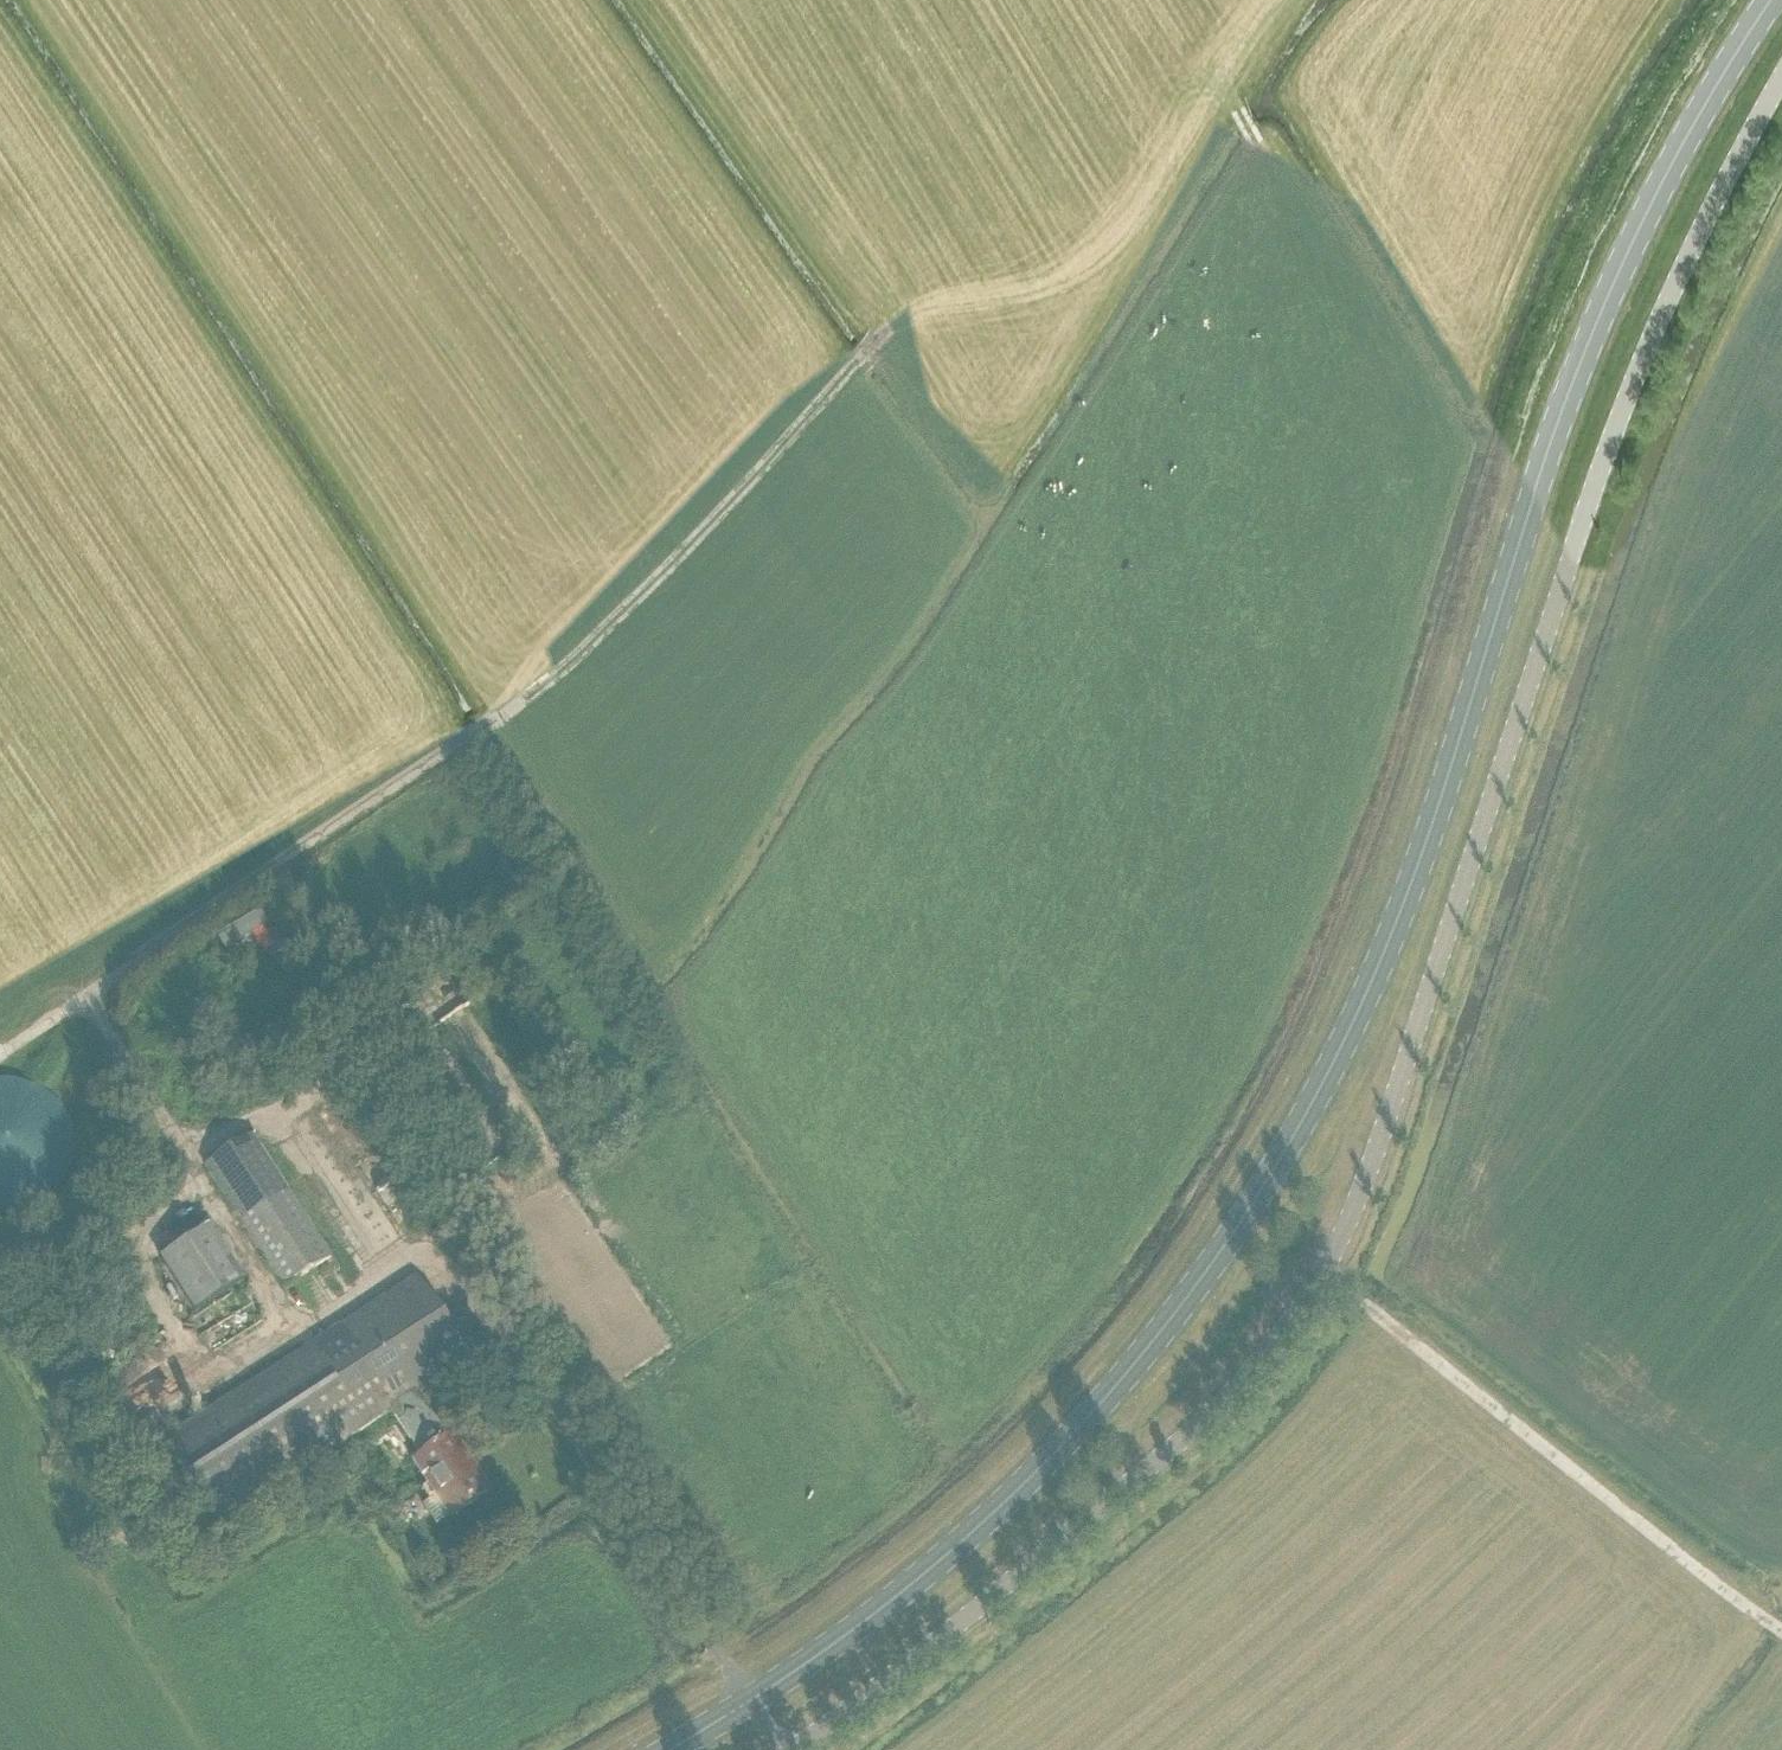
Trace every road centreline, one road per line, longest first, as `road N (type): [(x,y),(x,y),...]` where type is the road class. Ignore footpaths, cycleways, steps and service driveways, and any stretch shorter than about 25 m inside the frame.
road 1 (primary): [(672,1749),(849,1633),(1013,1494),(1162,1328),(1279,1158),(1326,1075),(1402,905),(1596,326),(1676,159),(1772,0)]
road 2 (unclassified): [(792,1749),(1185,1438),(1256,1367),(1321,1273),(1403,1075),(1621,416),(1688,261),(1781,81)]
road 3 (track): [(0,1046),(524,697),(655,578),(890,326)]
road 4 (track): [(1321,1273),(1781,1631)]

